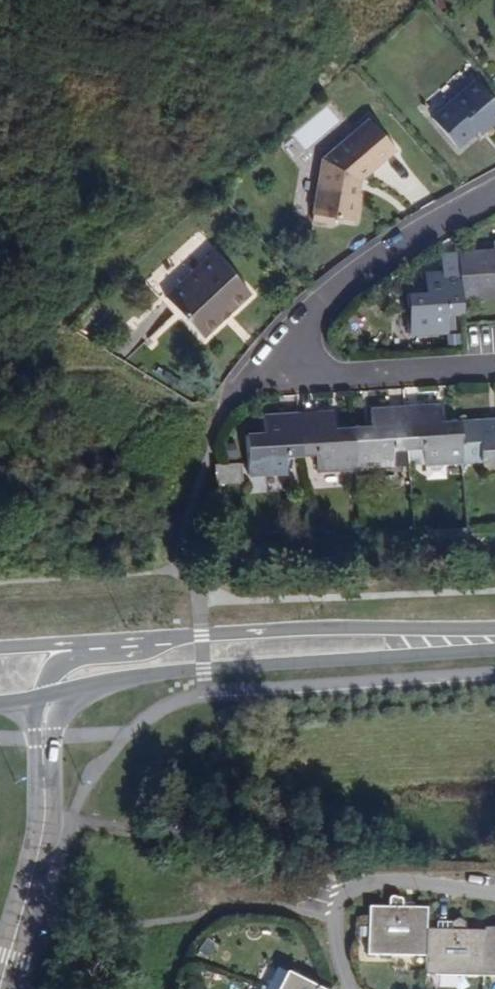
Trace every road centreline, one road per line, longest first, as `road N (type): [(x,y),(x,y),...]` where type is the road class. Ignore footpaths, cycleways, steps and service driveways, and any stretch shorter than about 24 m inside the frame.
road 1 (residential): [(494,196),(339,279),(269,360),(336,374),(494,367)]
road 2 (tertiary): [(79,689),(204,670),(494,655)]
road 3 (tertiary): [(494,628),(181,637)]
road 4 (residential): [(342,988),(330,911),(347,888),(369,881),(494,896)]
road 5 (residential): [(44,787),(37,863),(0,987)]
road 6 (tertiary): [(181,637),(0,647)]
road 7 (residential): [(181,637),(140,656),(55,664),(38,699)]

